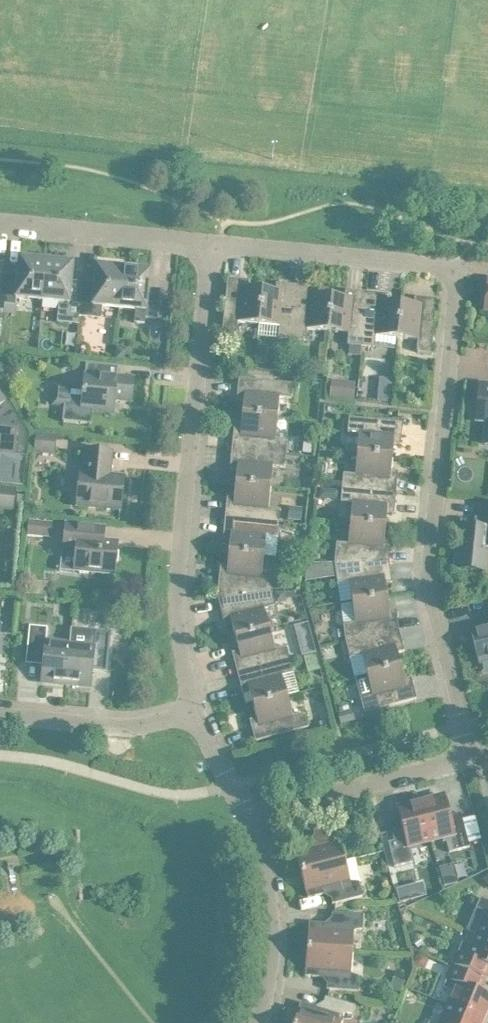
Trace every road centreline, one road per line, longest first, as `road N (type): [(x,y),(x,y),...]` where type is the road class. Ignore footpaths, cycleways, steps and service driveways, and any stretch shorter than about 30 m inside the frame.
road 1 (residential): [(258,823),(455,765),(468,750),(421,604),(458,276),(210,250)]
road 2 (residential): [(198,720),(179,553),(210,250)]
road 3 (residential): [(210,250),(0,228)]
road 4 (residential): [(259,1022),(272,994),(275,934),(258,823)]
road 5 (residential): [(198,720),(103,730),(0,714)]
road 6 (residential): [(258,823),(224,786),(198,720)]

